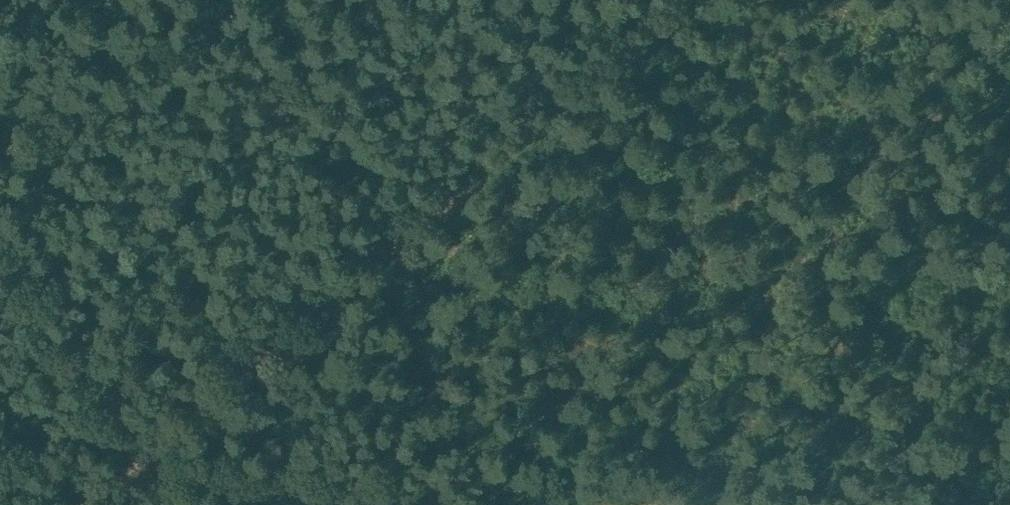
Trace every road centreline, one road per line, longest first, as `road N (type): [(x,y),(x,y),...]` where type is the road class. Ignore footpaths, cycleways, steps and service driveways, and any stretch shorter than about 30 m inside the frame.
road 1 (track): [(147,474),(399,247),(705,0)]
road 2 (track): [(642,504),(592,89)]
road 3 (unclassified): [(147,474),(0,160)]
road 4 (track): [(501,504),(399,247)]

